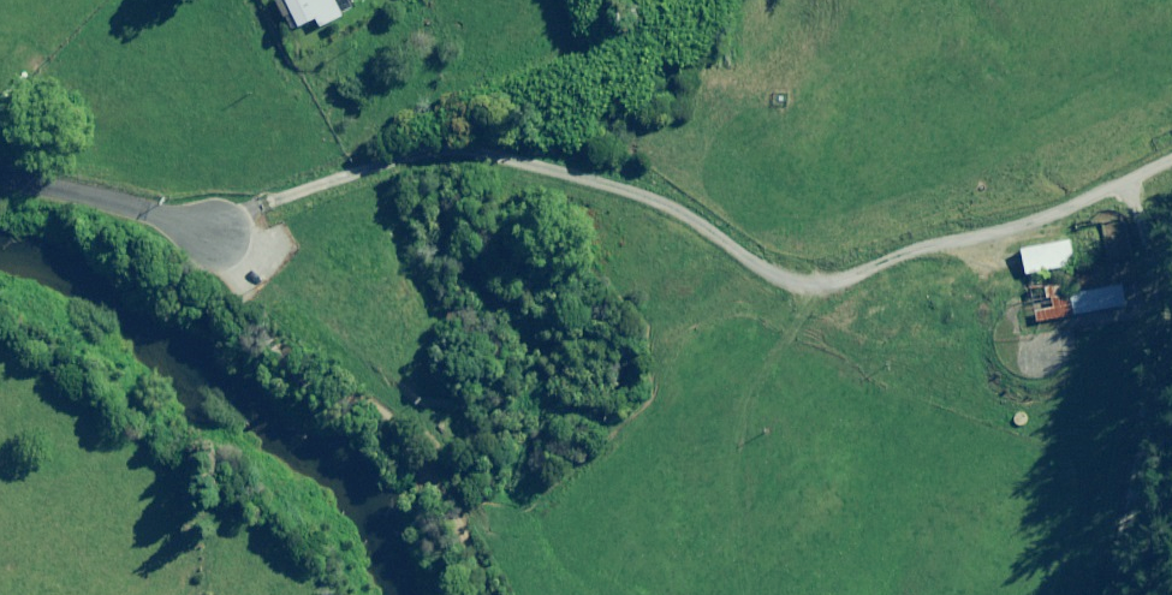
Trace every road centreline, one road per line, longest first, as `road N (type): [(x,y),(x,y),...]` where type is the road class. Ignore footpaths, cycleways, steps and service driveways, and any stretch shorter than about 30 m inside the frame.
road 1 (track): [(1171,161),(1006,234),(901,252),(813,286),(697,213),(433,143),(210,231),(256,323),(404,424),(426,490),(501,594)]
road 2 (track): [(1116,594),(1156,315),(1129,181)]
road 3 (residential): [(0,178),(210,231)]

